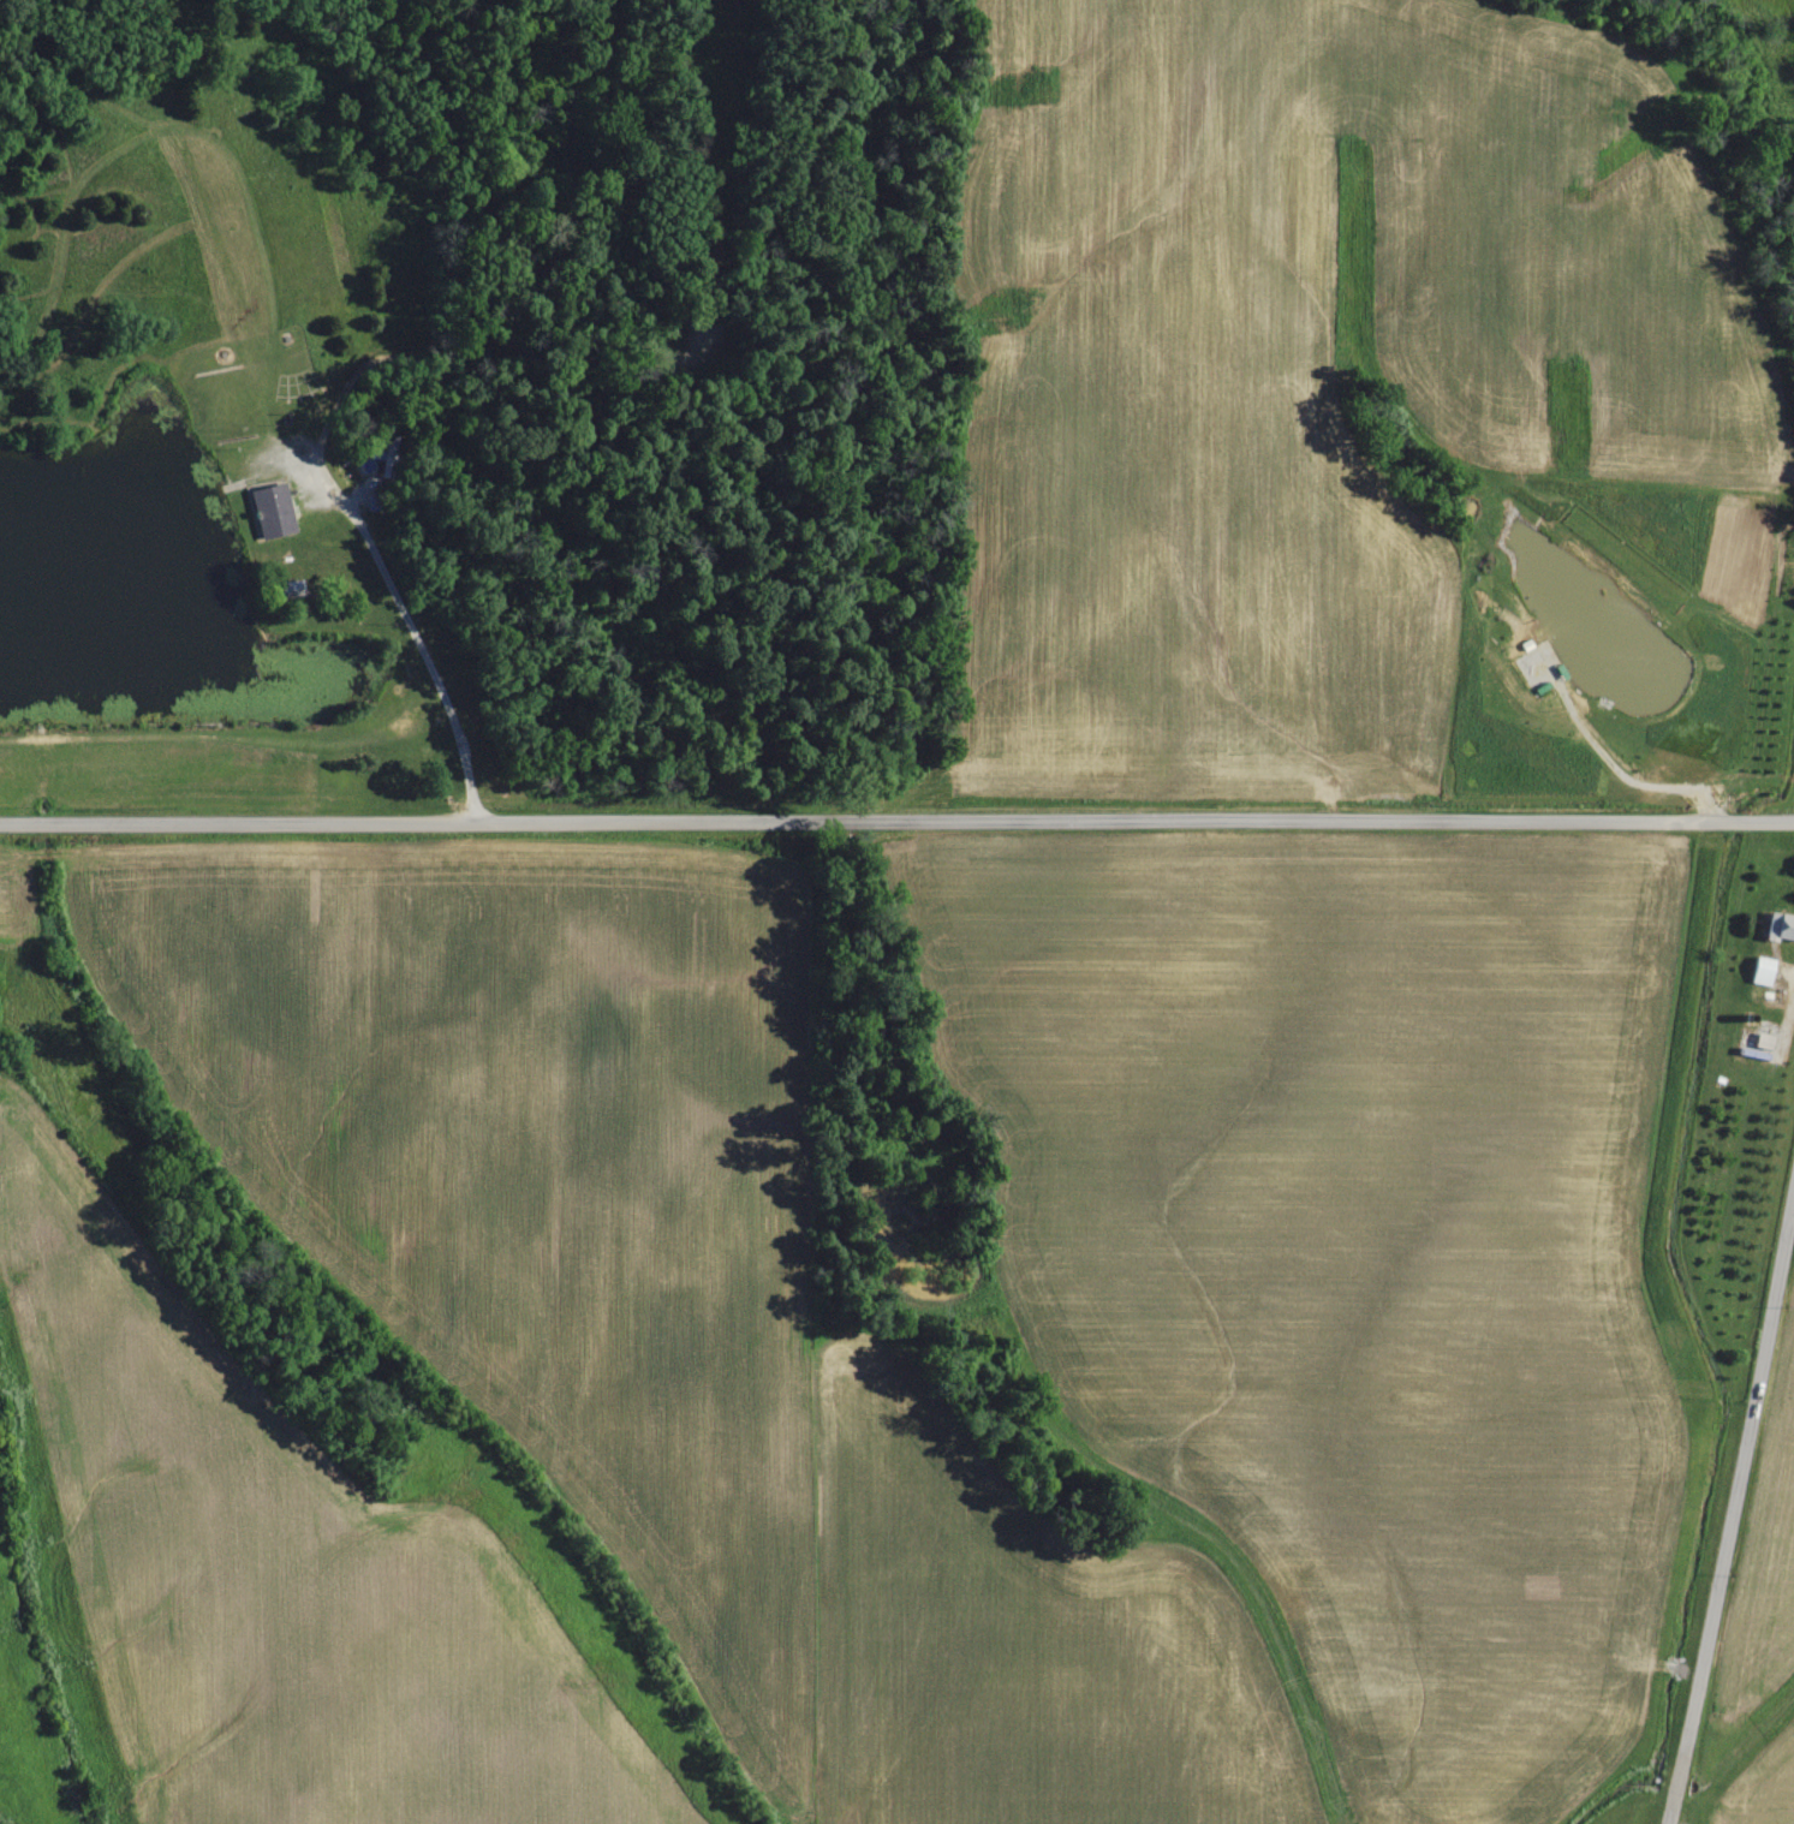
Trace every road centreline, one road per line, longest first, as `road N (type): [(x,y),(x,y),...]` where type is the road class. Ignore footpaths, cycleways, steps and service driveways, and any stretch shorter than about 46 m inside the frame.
road 1 (residential): [(0,826),(1793,819)]
road 2 (tertiary): [(1666,1823),(1793,1203)]
road 3 (residential): [(473,819),(441,691),(353,507)]

